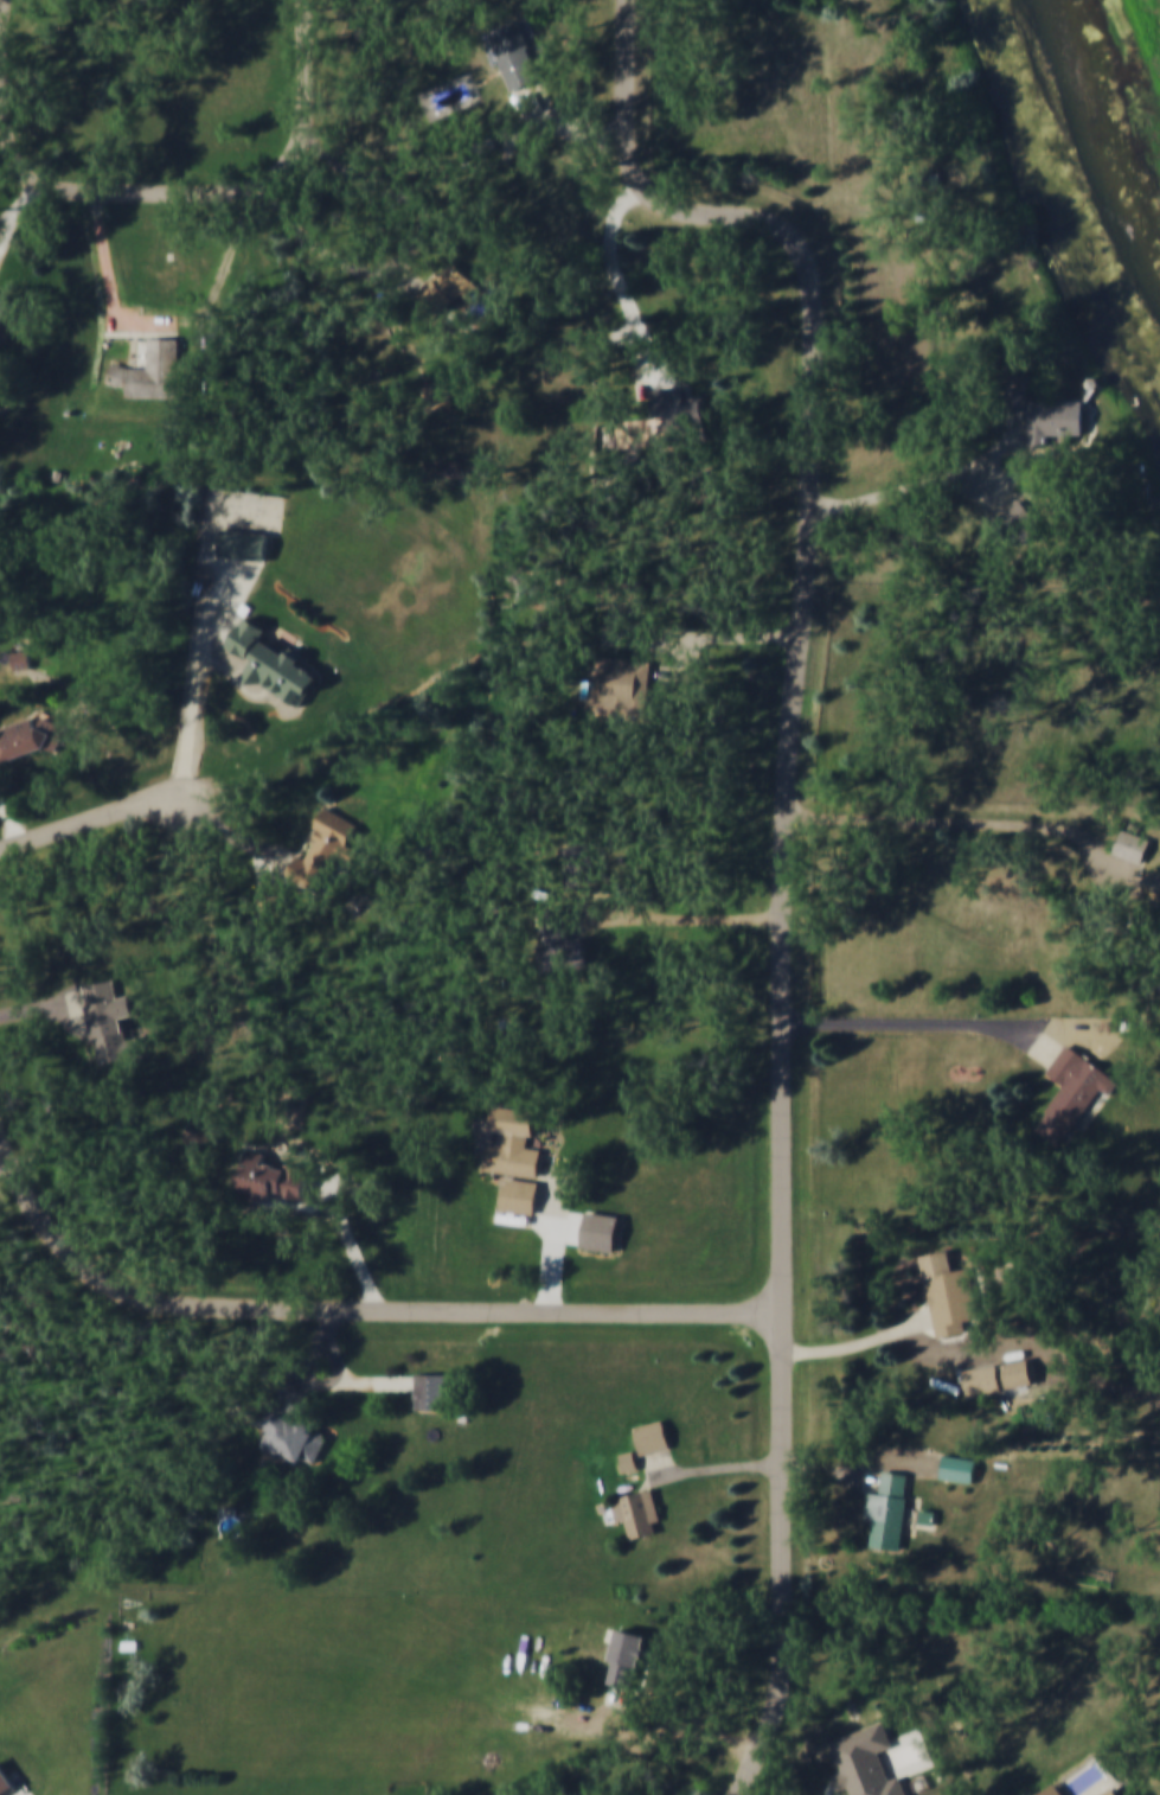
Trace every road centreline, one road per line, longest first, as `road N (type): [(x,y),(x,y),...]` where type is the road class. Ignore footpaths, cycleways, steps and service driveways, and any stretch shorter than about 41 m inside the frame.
road 1 (residential): [(740,1794),(780,1689),(783,1636),(783,886),(810,515),(814,300),(802,250),(775,224),(682,213),(653,197),(633,174),(623,121)]
road 2 (residential): [(786,1311),(175,1305),(100,1276),(76,1256),(41,1216),(0,1132)]
road 3 (residential): [(2,0),(0,111),(11,158),(31,179),(59,190),(127,192),(241,191),(284,167),(303,136),(305,0)]
road 4 (residential): [(0,852),(150,801),(186,804)]
road 5 (residential): [(625,0),(623,121)]

